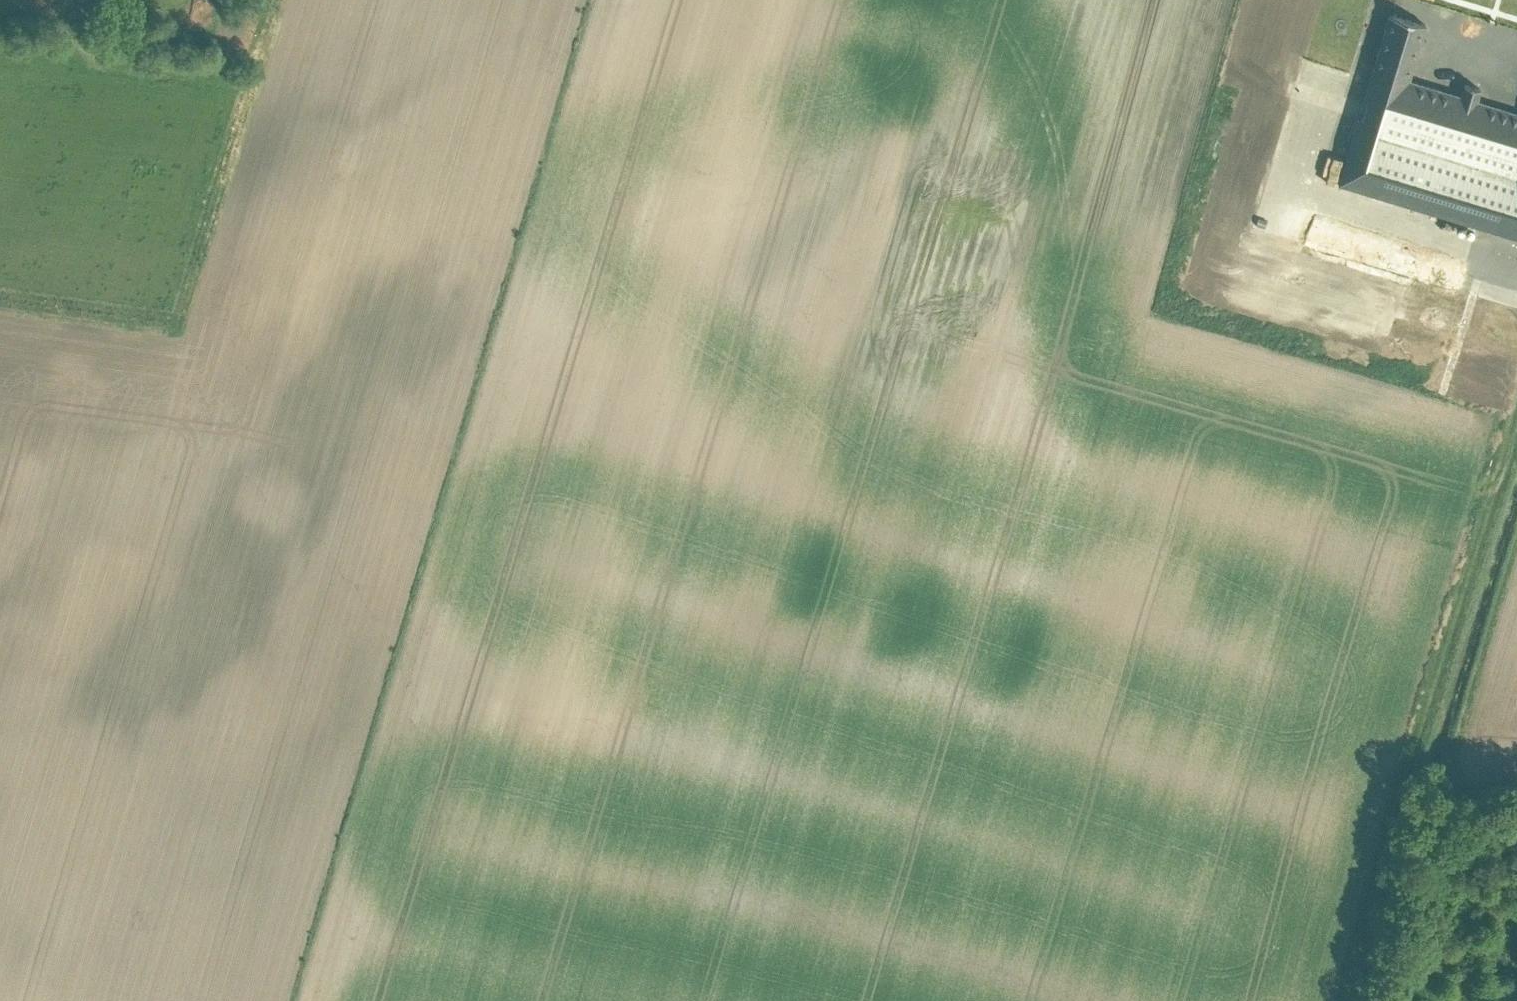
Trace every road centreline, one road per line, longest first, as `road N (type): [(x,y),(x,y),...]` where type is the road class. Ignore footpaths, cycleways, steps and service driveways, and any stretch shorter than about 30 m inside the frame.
road 1 (track): [(1516,397),(1349,1000)]

